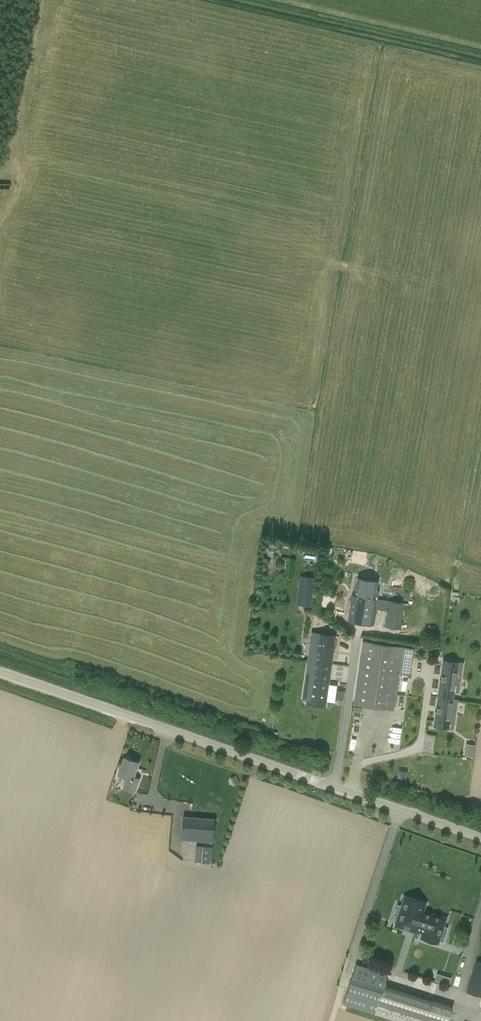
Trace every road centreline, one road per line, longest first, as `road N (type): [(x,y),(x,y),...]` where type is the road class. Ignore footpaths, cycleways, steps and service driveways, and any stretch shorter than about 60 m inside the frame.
road 1 (unclassified): [(480,838),(0,672)]

